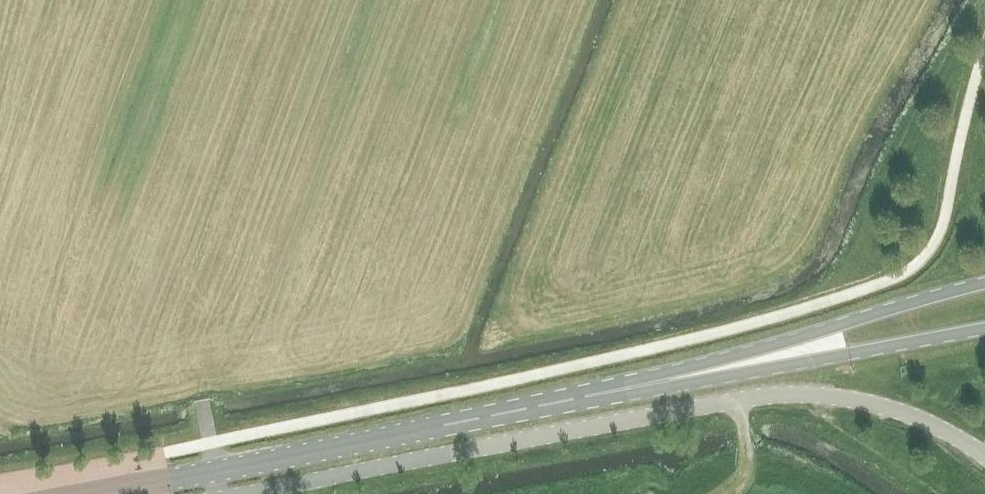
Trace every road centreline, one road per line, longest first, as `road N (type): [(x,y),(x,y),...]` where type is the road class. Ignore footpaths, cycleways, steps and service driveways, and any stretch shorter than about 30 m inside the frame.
road 1 (unclassified): [(245,493),(769,395),(876,404),(935,424),(984,455)]
road 2 (primary): [(93,493),(690,376)]
road 3 (primary): [(984,284),(690,376)]
road 4 (primary): [(690,376),(726,376),(984,329)]

